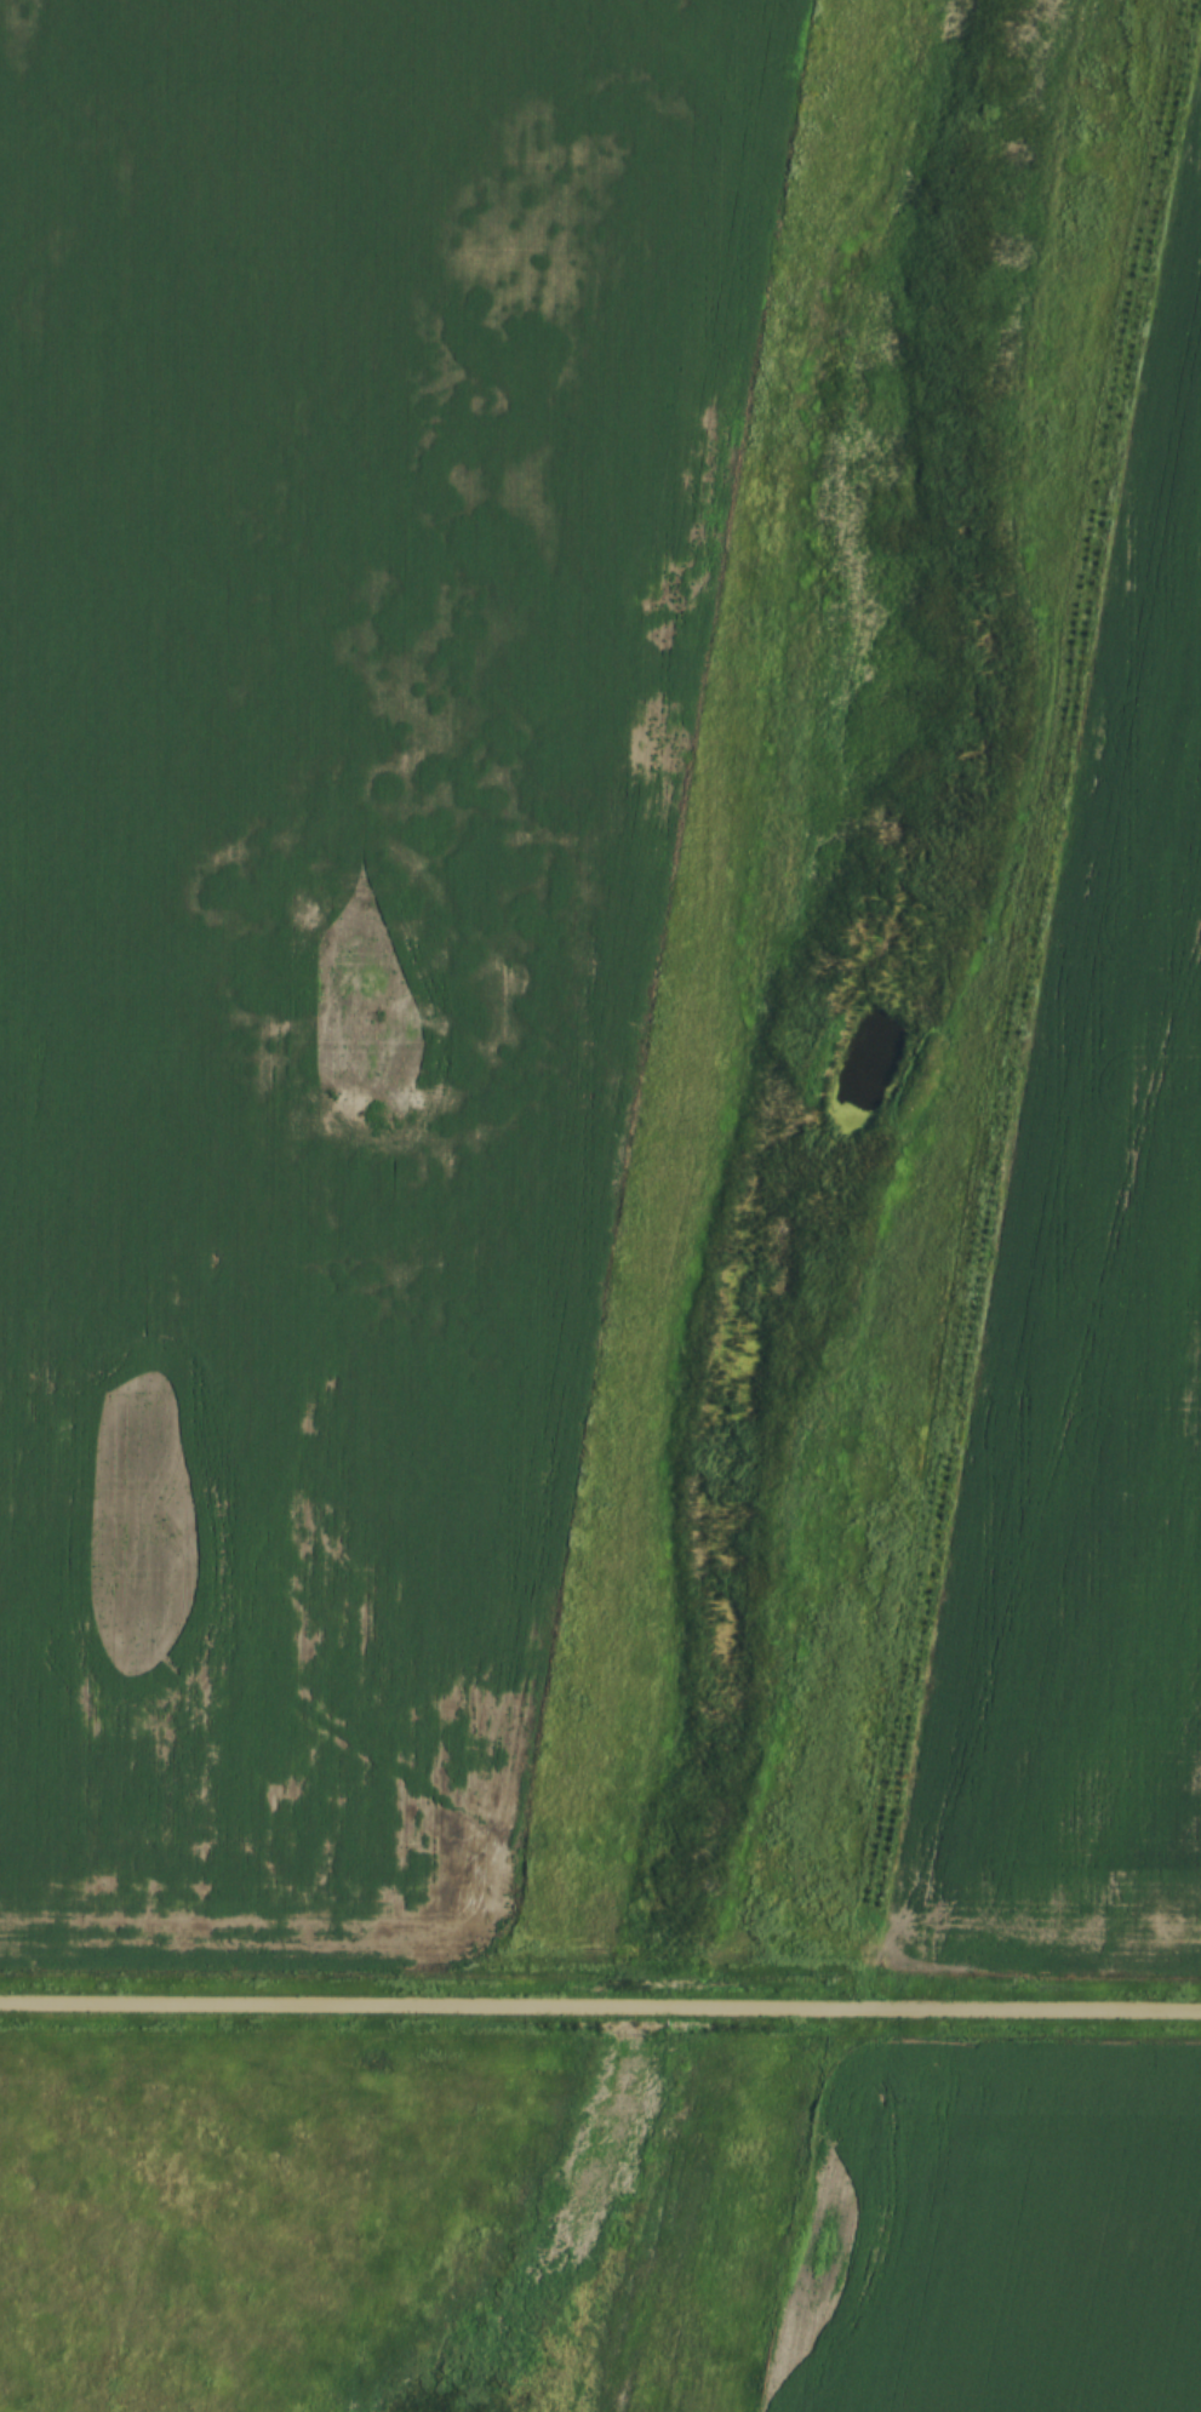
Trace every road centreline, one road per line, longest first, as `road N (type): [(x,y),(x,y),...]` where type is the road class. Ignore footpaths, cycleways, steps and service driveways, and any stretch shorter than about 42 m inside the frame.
road 1 (track): [(1200,2007),(0,2000)]

